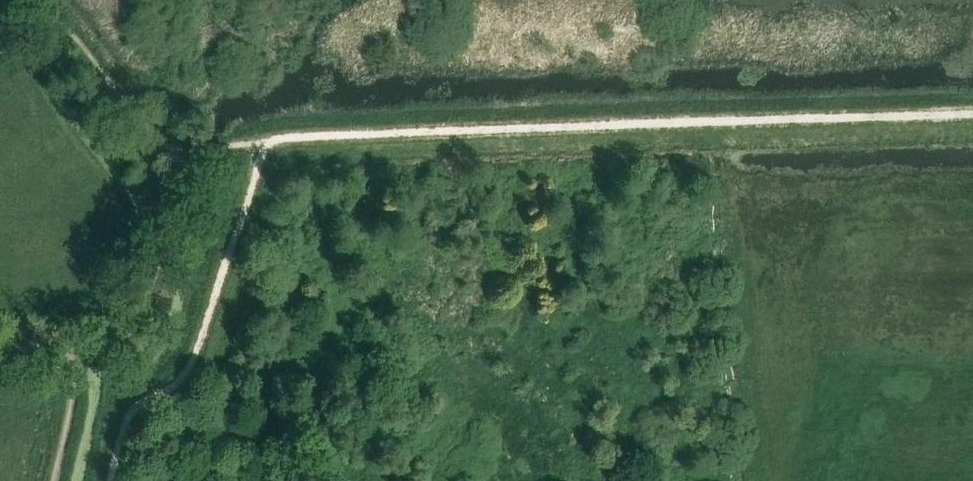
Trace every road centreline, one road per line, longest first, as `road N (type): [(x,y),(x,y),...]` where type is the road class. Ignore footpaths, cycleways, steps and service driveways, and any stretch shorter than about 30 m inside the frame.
road 1 (track): [(72,349),(119,341),(153,299),(186,158)]

